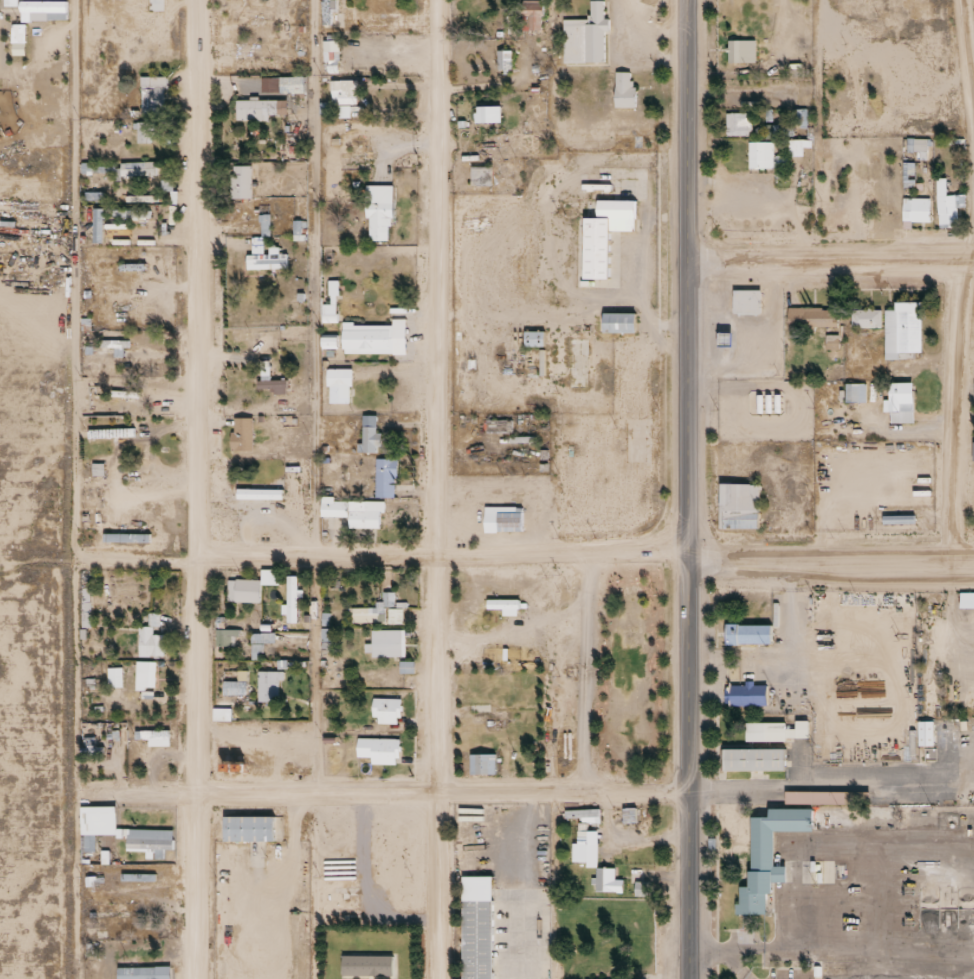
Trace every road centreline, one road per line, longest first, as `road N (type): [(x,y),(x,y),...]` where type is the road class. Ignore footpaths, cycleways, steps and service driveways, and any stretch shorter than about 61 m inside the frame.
road 1 (tertiary): [(689,978),(684,0)]
road 2 (residential): [(194,978),(198,0)]
road 3 (residential): [(442,978),(440,0)]
road 4 (residential): [(195,792),(688,783)]
road 5 (residential): [(686,550),(194,553)]
road 6 (residential): [(686,550),(973,545)]
road 7 (residential): [(973,261),(687,253)]
road 8 (residential): [(952,545),(961,261)]

